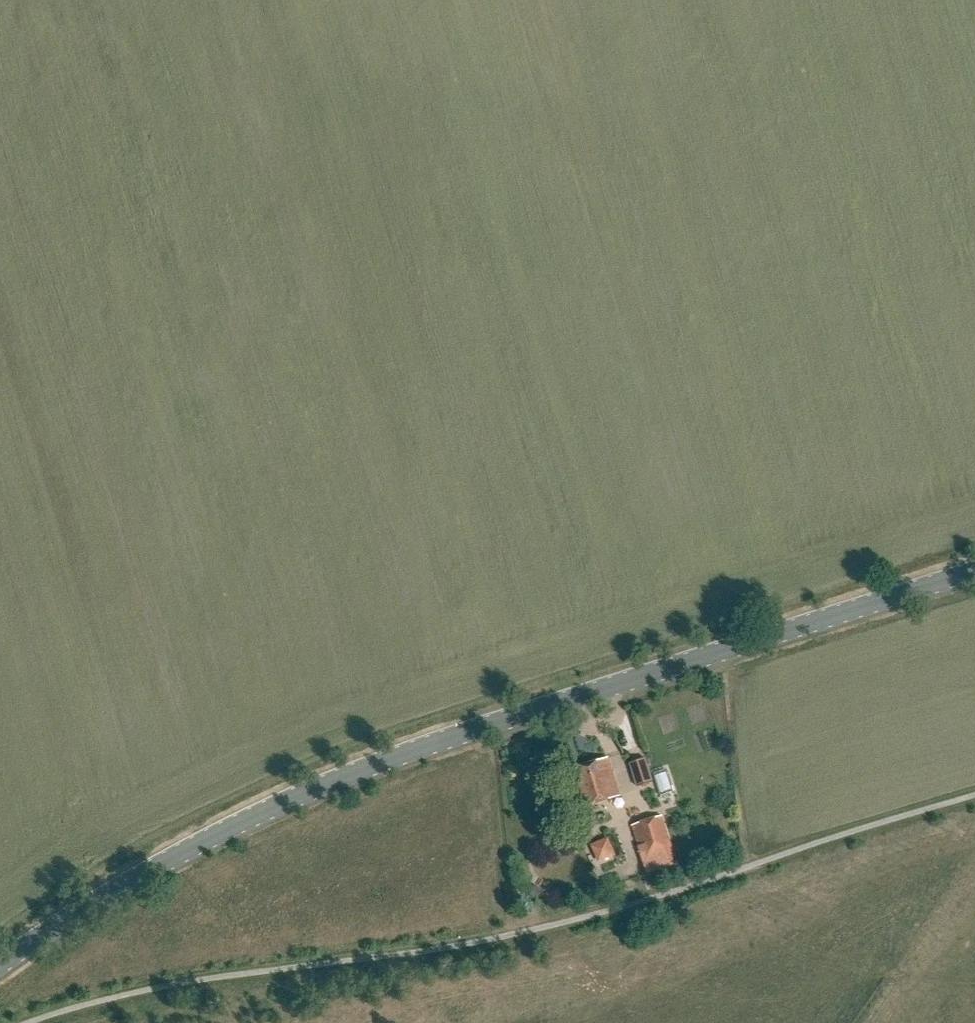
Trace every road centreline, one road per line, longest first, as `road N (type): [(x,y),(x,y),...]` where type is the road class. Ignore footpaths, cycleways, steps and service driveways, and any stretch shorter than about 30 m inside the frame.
road 1 (tertiary): [(0,966),(241,825),(412,753),(974,569)]

